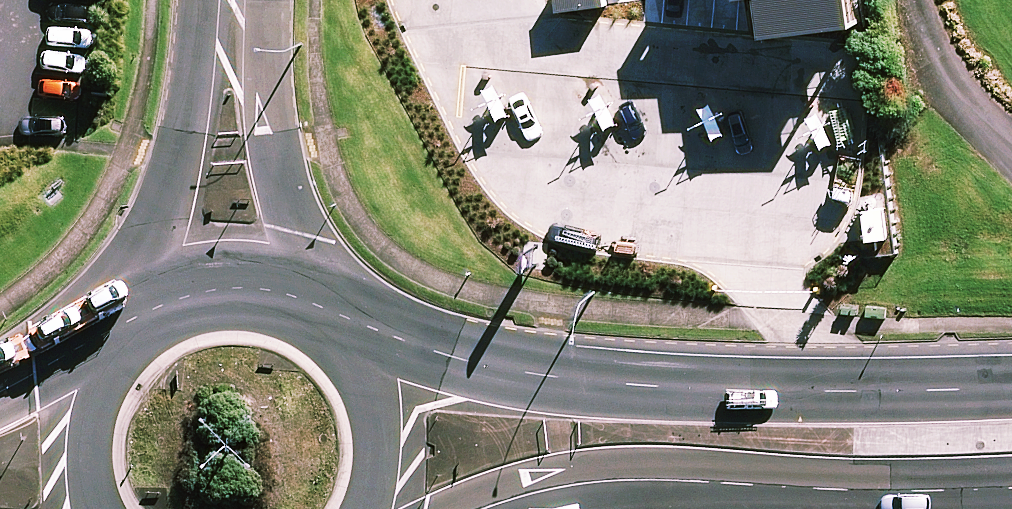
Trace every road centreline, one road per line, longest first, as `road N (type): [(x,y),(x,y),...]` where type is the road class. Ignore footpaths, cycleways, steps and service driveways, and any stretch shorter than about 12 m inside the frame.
road 1 (trunk): [(340,325),(489,369),(613,383),(772,392),(1011,388)]
road 2 (trunk): [(1011,481),(592,481),(488,508)]
road 3 (tertiary): [(126,324),(203,73),(230,35)]
road 4 (tertiary): [(230,35),(255,78),(312,308)]
road 5 (trunk): [(340,325),(365,361),(379,404),(387,445),(378,508)]
road 6 (trunk): [(126,324),(217,290),(312,308)]
road 7 (trunk): [(84,508),(77,450),(99,351)]

